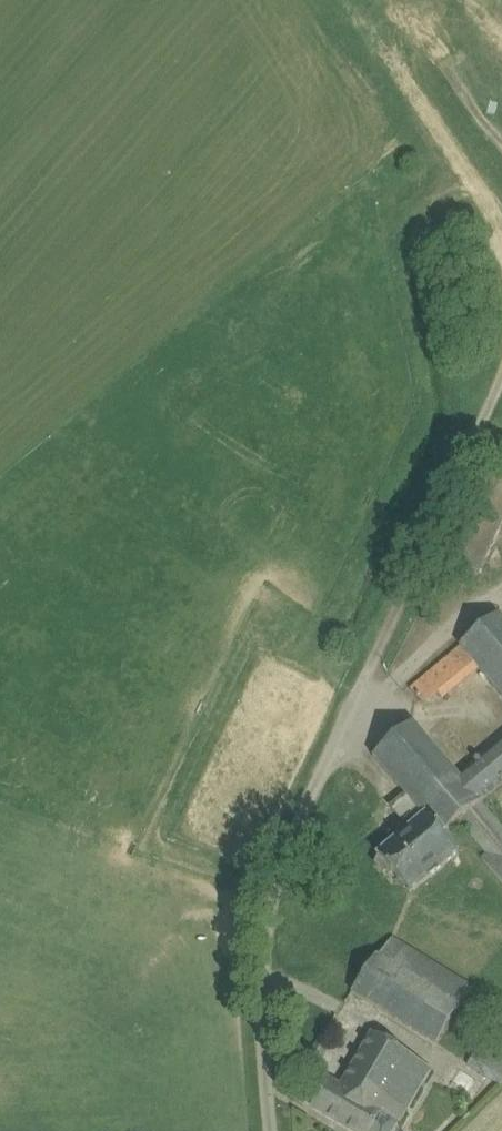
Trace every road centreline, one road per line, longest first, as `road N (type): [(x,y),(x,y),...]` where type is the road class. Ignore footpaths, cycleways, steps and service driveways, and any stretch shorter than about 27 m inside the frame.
road 1 (unclassified): [(272,1130),(263,947),(288,851),(501,379)]
road 2 (track): [(438,148),(341,0)]

